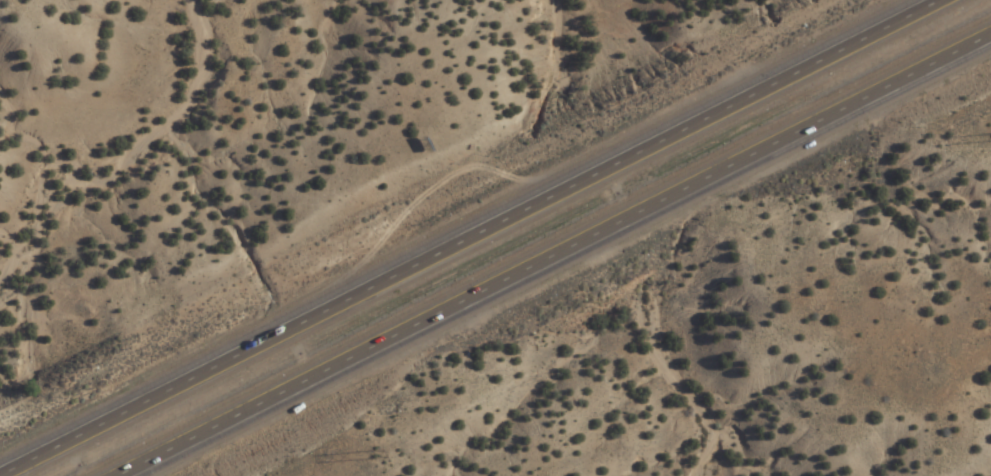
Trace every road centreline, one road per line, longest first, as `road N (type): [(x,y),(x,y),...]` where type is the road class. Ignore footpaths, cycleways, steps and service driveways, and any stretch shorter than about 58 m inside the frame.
road 1 (motorway): [(947,0),(2,475)]
road 2 (motorway): [(113,475),(990,28)]

